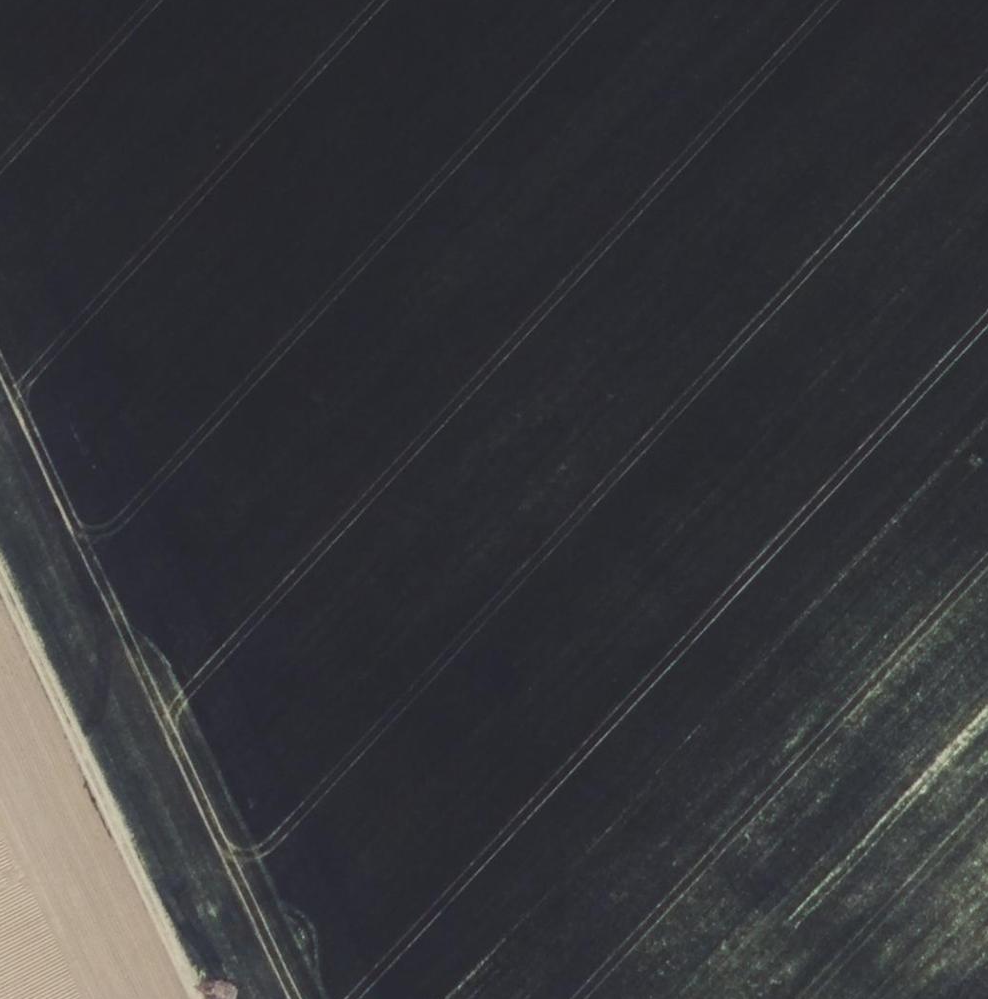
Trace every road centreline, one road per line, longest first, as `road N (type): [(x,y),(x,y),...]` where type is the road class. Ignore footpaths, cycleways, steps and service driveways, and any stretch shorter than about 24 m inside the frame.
road 1 (track): [(0,578),(198,998)]

